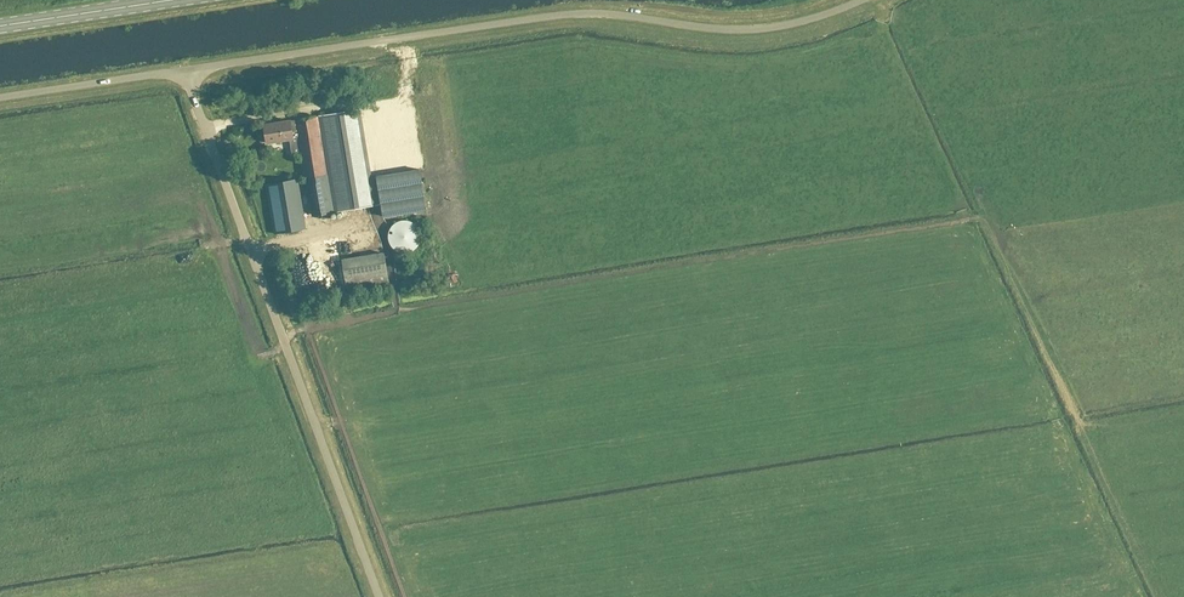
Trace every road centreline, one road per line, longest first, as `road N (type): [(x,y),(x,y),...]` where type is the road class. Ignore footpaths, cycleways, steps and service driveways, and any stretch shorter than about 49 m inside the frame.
road 1 (unclassified): [(188,71),(572,15),(769,29),(864,0)]
road 2 (unclassified): [(377,596),(188,71)]
road 3 (unclassified): [(0,98),(188,71)]
road 4 (primary): [(183,0),(0,27)]

